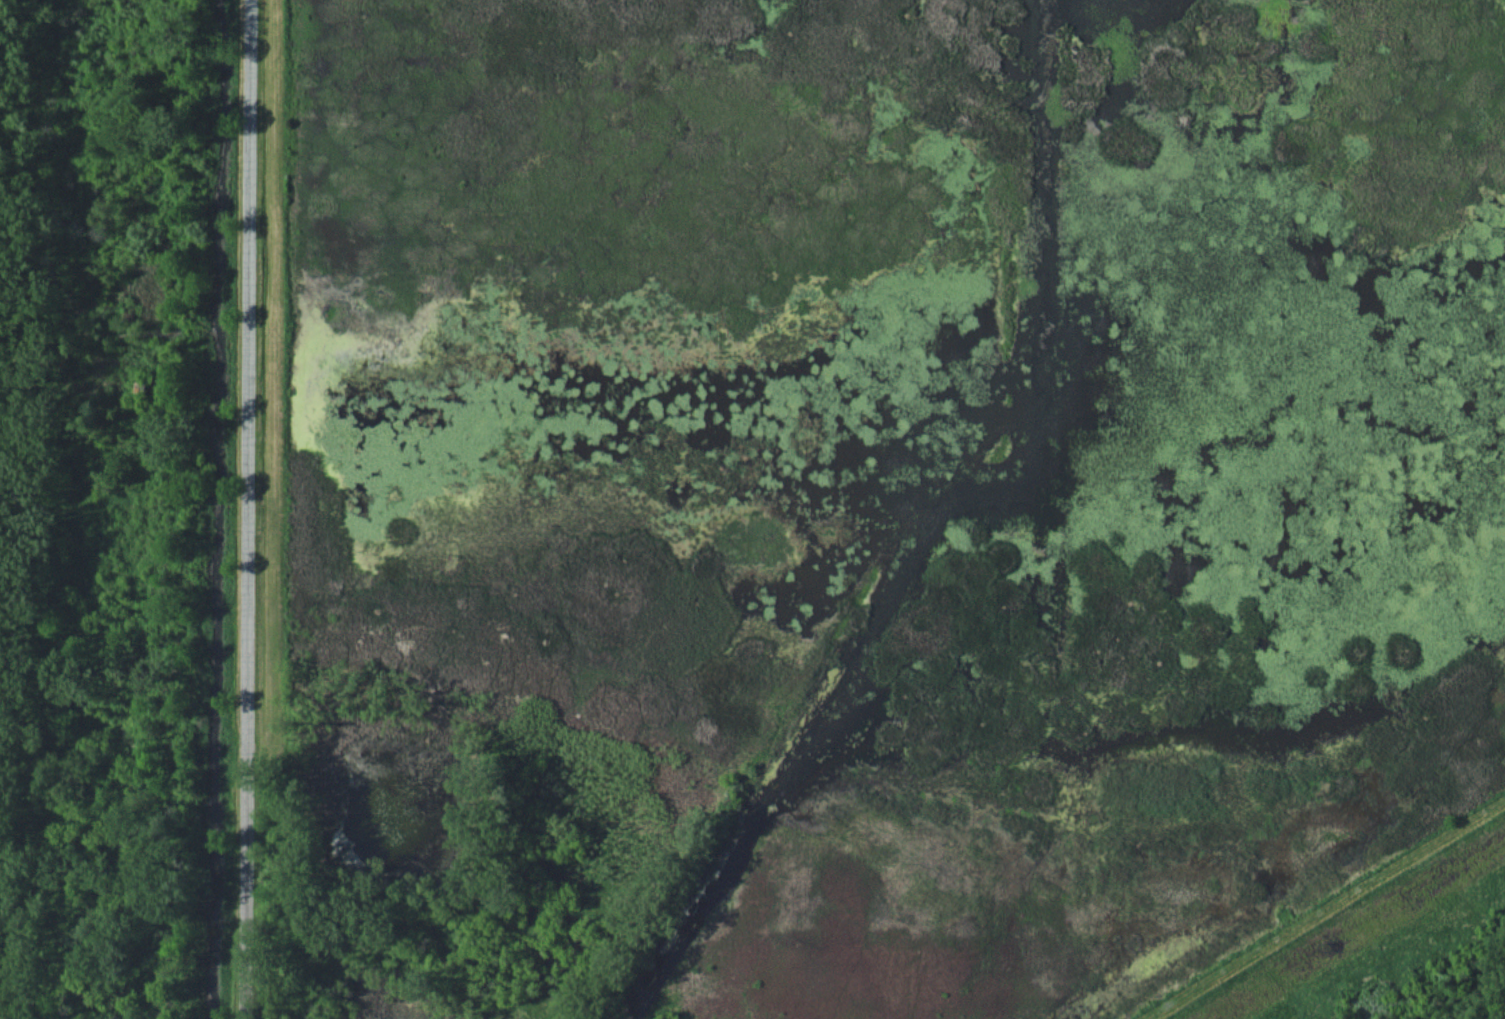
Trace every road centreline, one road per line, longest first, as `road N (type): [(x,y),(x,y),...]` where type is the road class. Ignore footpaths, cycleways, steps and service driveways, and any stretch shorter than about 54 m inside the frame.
road 1 (residential): [(250,1018),(258,0)]

